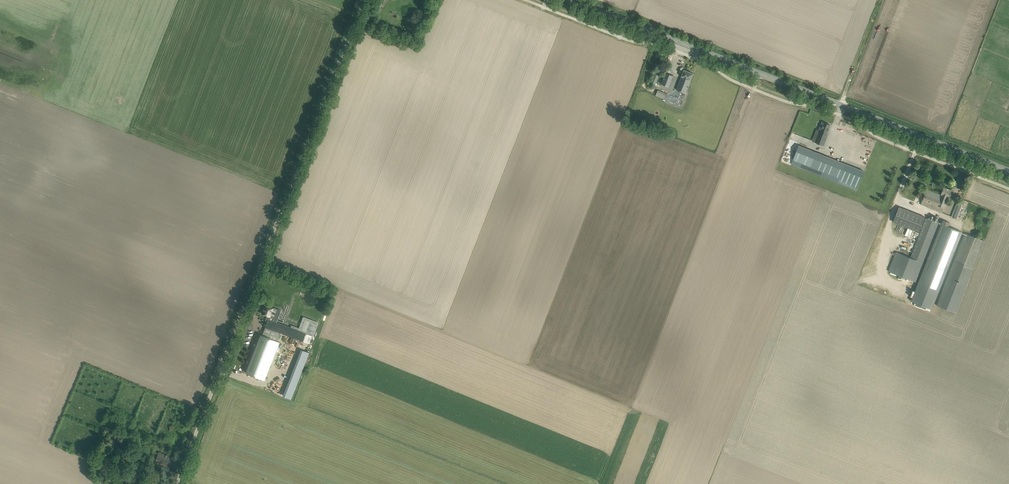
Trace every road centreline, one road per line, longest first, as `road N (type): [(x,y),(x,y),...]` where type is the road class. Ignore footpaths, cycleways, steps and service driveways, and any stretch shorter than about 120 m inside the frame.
road 1 (unclassified): [(177,483),(359,0)]
road 2 (tertiary): [(1008,172),(571,0)]

